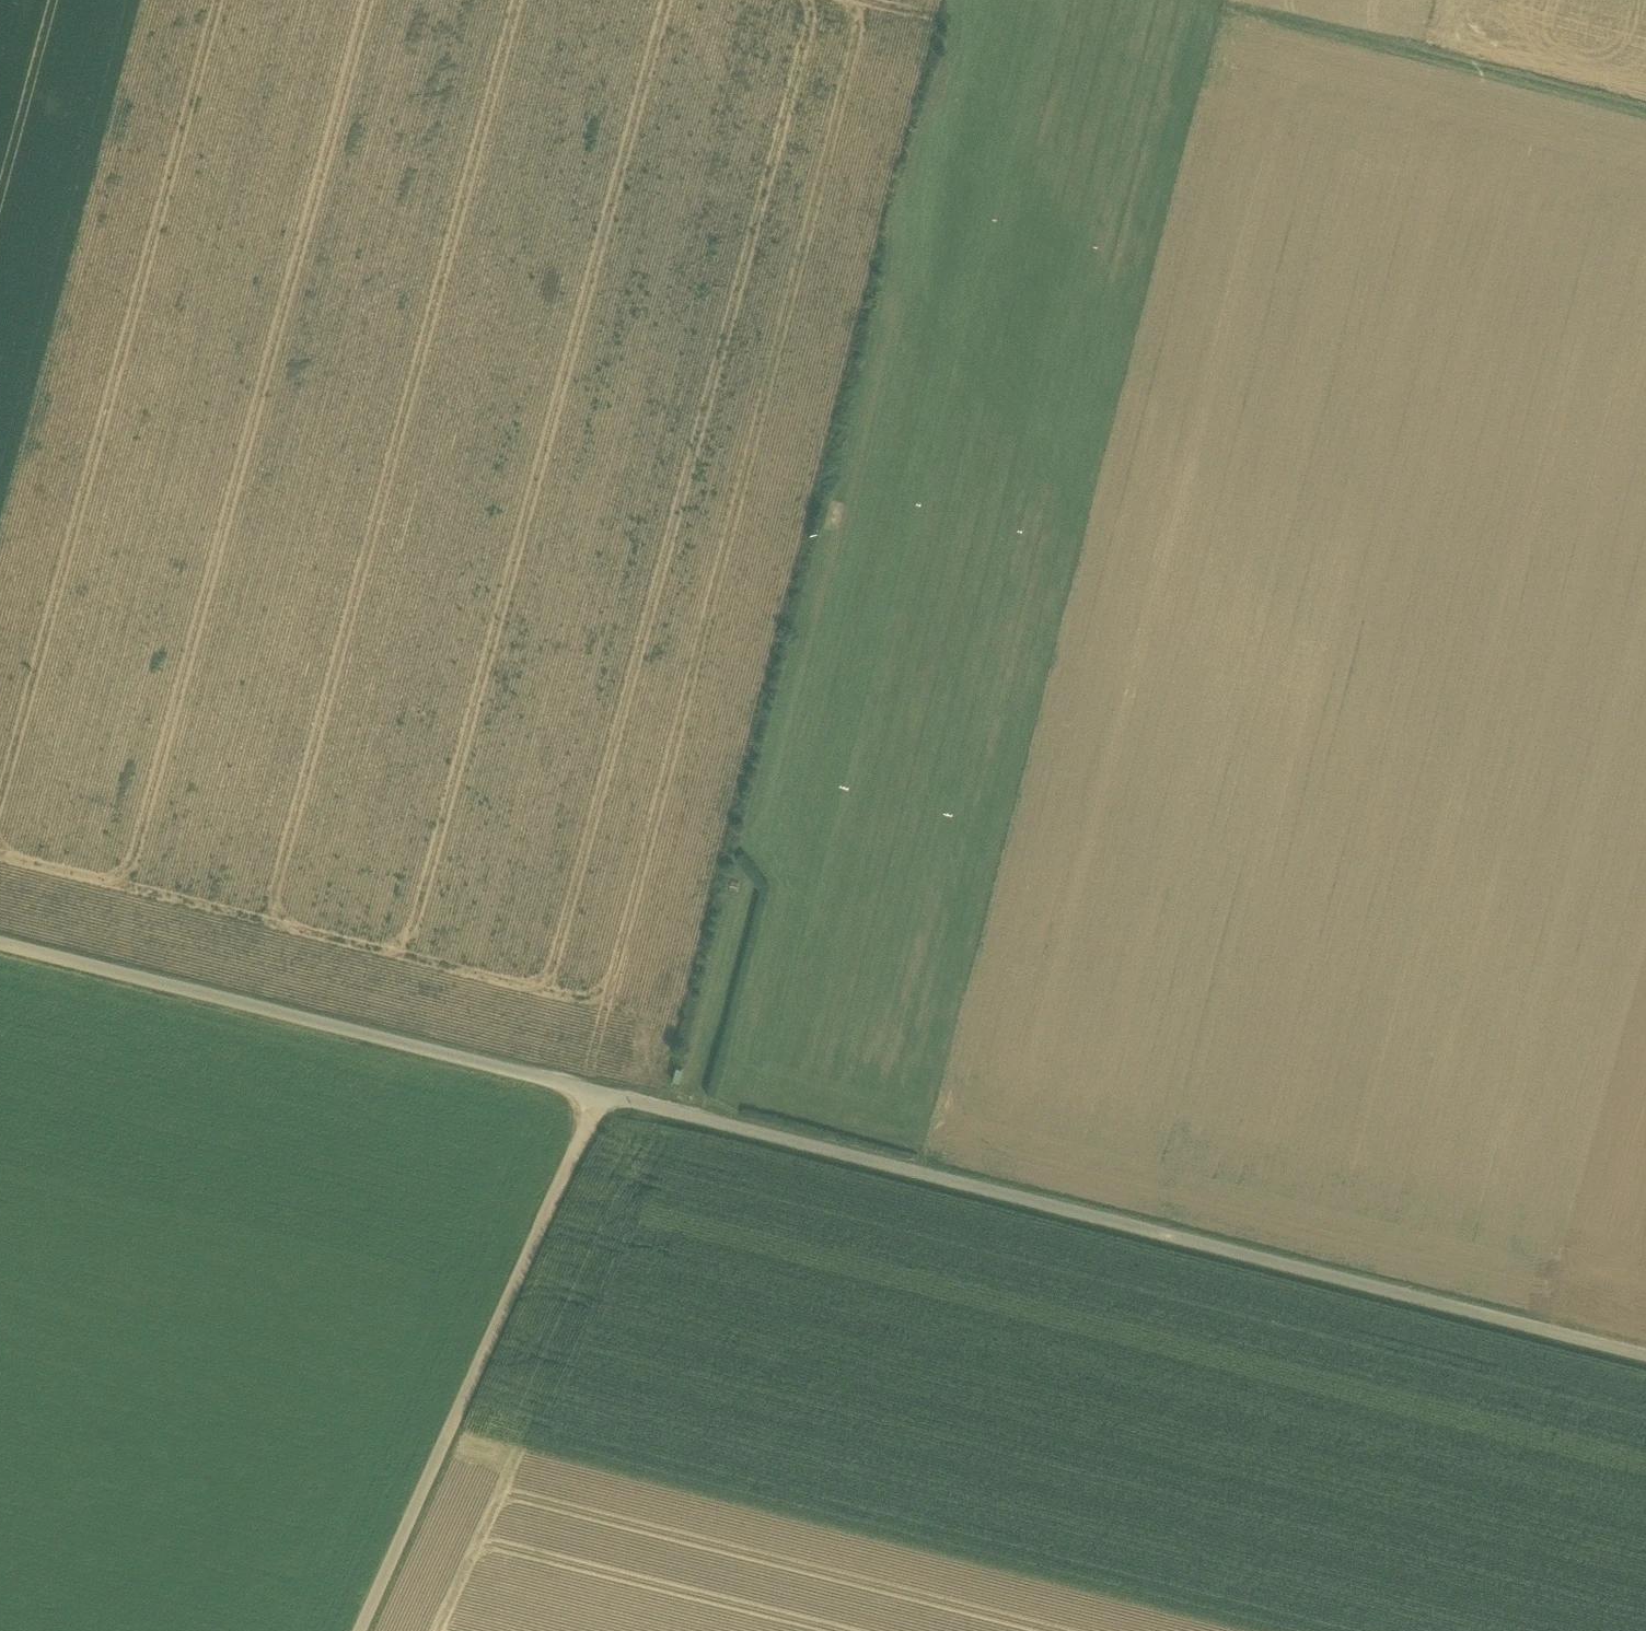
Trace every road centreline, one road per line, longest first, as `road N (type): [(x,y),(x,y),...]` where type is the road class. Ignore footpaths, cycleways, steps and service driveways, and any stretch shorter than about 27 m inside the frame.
road 1 (unclassified): [(1645,1354),(0,942)]
road 2 (track): [(359,1630),(601,1093)]
road 3 (track): [(1645,112),(1221,4)]

